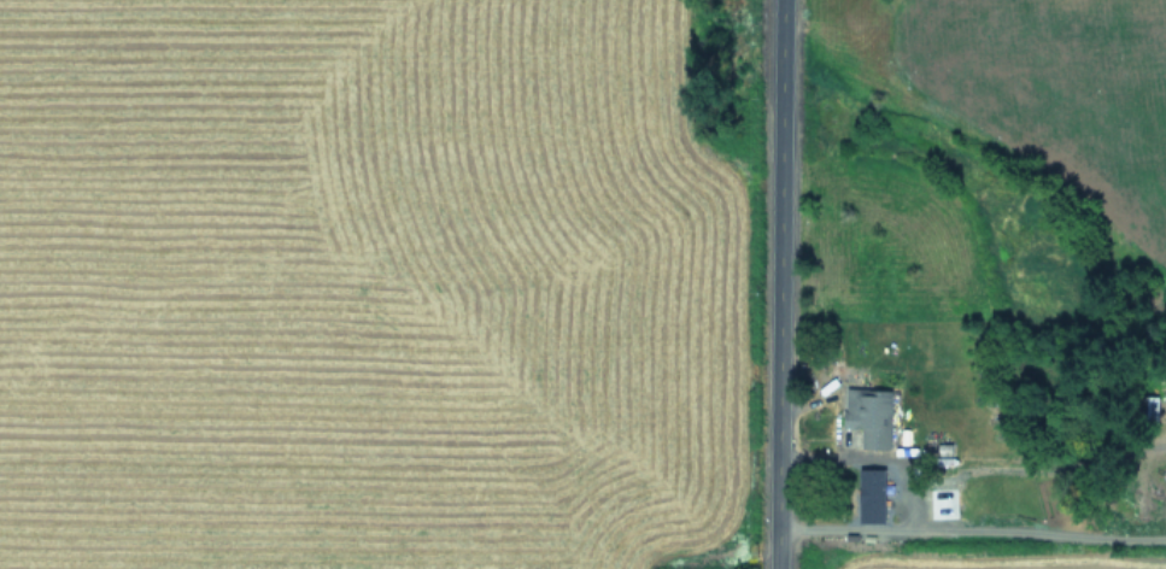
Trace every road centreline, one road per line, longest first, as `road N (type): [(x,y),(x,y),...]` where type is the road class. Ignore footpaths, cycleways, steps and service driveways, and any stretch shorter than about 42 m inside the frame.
road 1 (tertiary): [(770,568),(776,0)]

